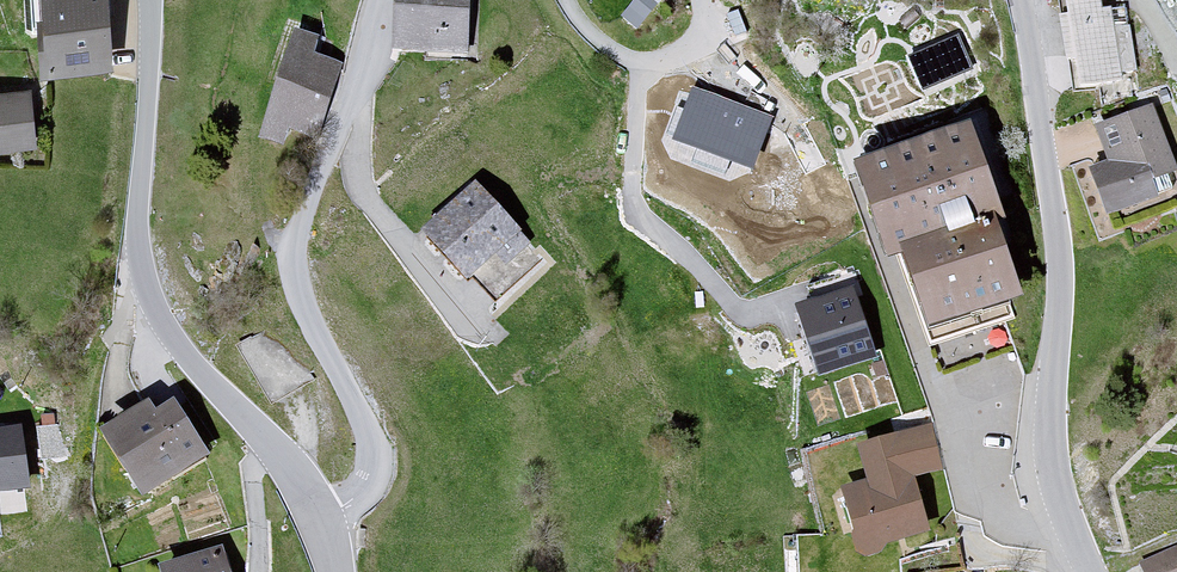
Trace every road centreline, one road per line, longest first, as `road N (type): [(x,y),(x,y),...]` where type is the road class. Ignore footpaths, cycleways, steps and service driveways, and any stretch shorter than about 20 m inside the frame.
road 1 (tertiary): [(1083,571),(1051,494),(1044,424),(1054,294),(1049,212),(1014,0)]
road 2 (residential): [(309,518),(346,501),(367,448),(291,304),(287,277),(373,0)]
road 3 (tertiary): [(149,0),(134,239),(142,297),(203,390),(292,481),(309,518)]

